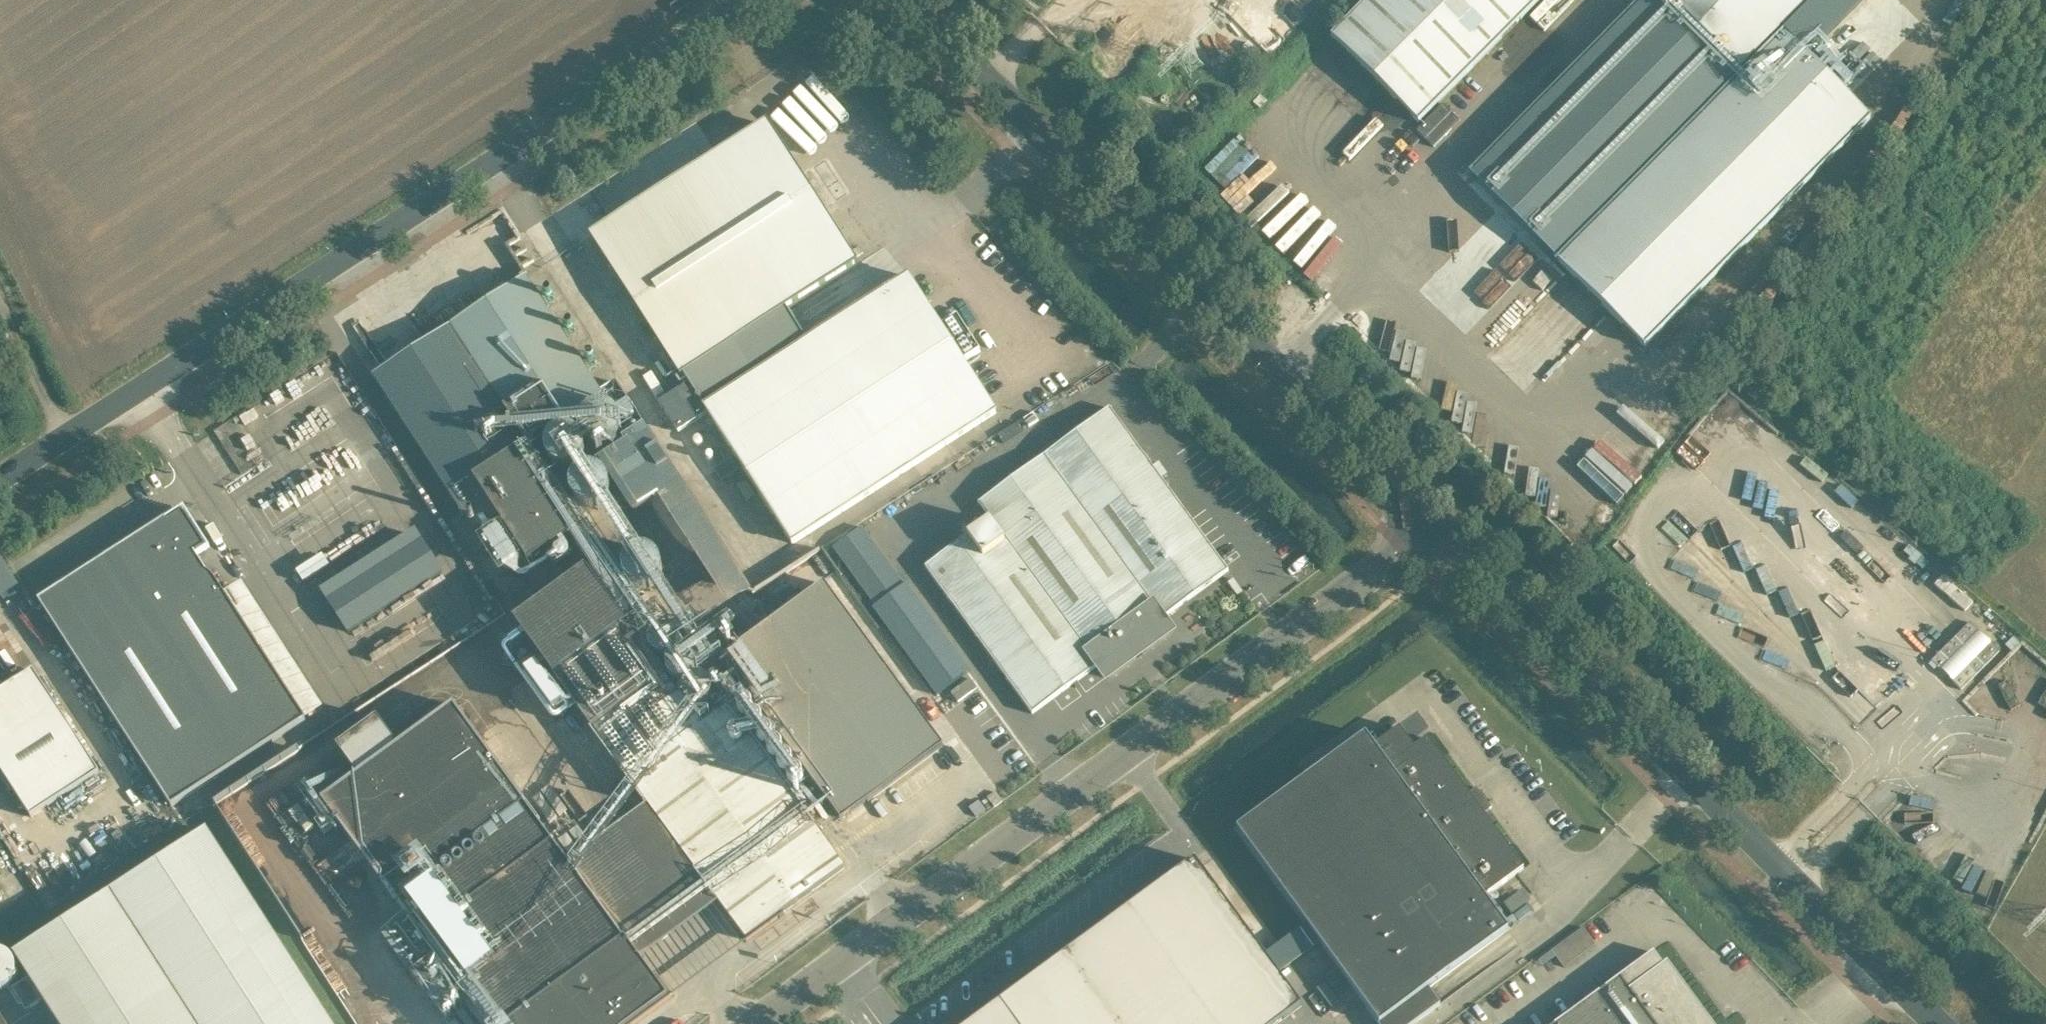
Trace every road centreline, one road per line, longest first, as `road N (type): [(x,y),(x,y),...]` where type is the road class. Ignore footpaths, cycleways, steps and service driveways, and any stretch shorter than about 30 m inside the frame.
road 1 (tertiary): [(0,486),(745,0)]
road 2 (unclassified): [(751,1023),(1434,525)]
road 3 (tertiary): [(1434,525),(907,0)]
road 4 (tertiary): [(1935,1023),(1434,525)]

